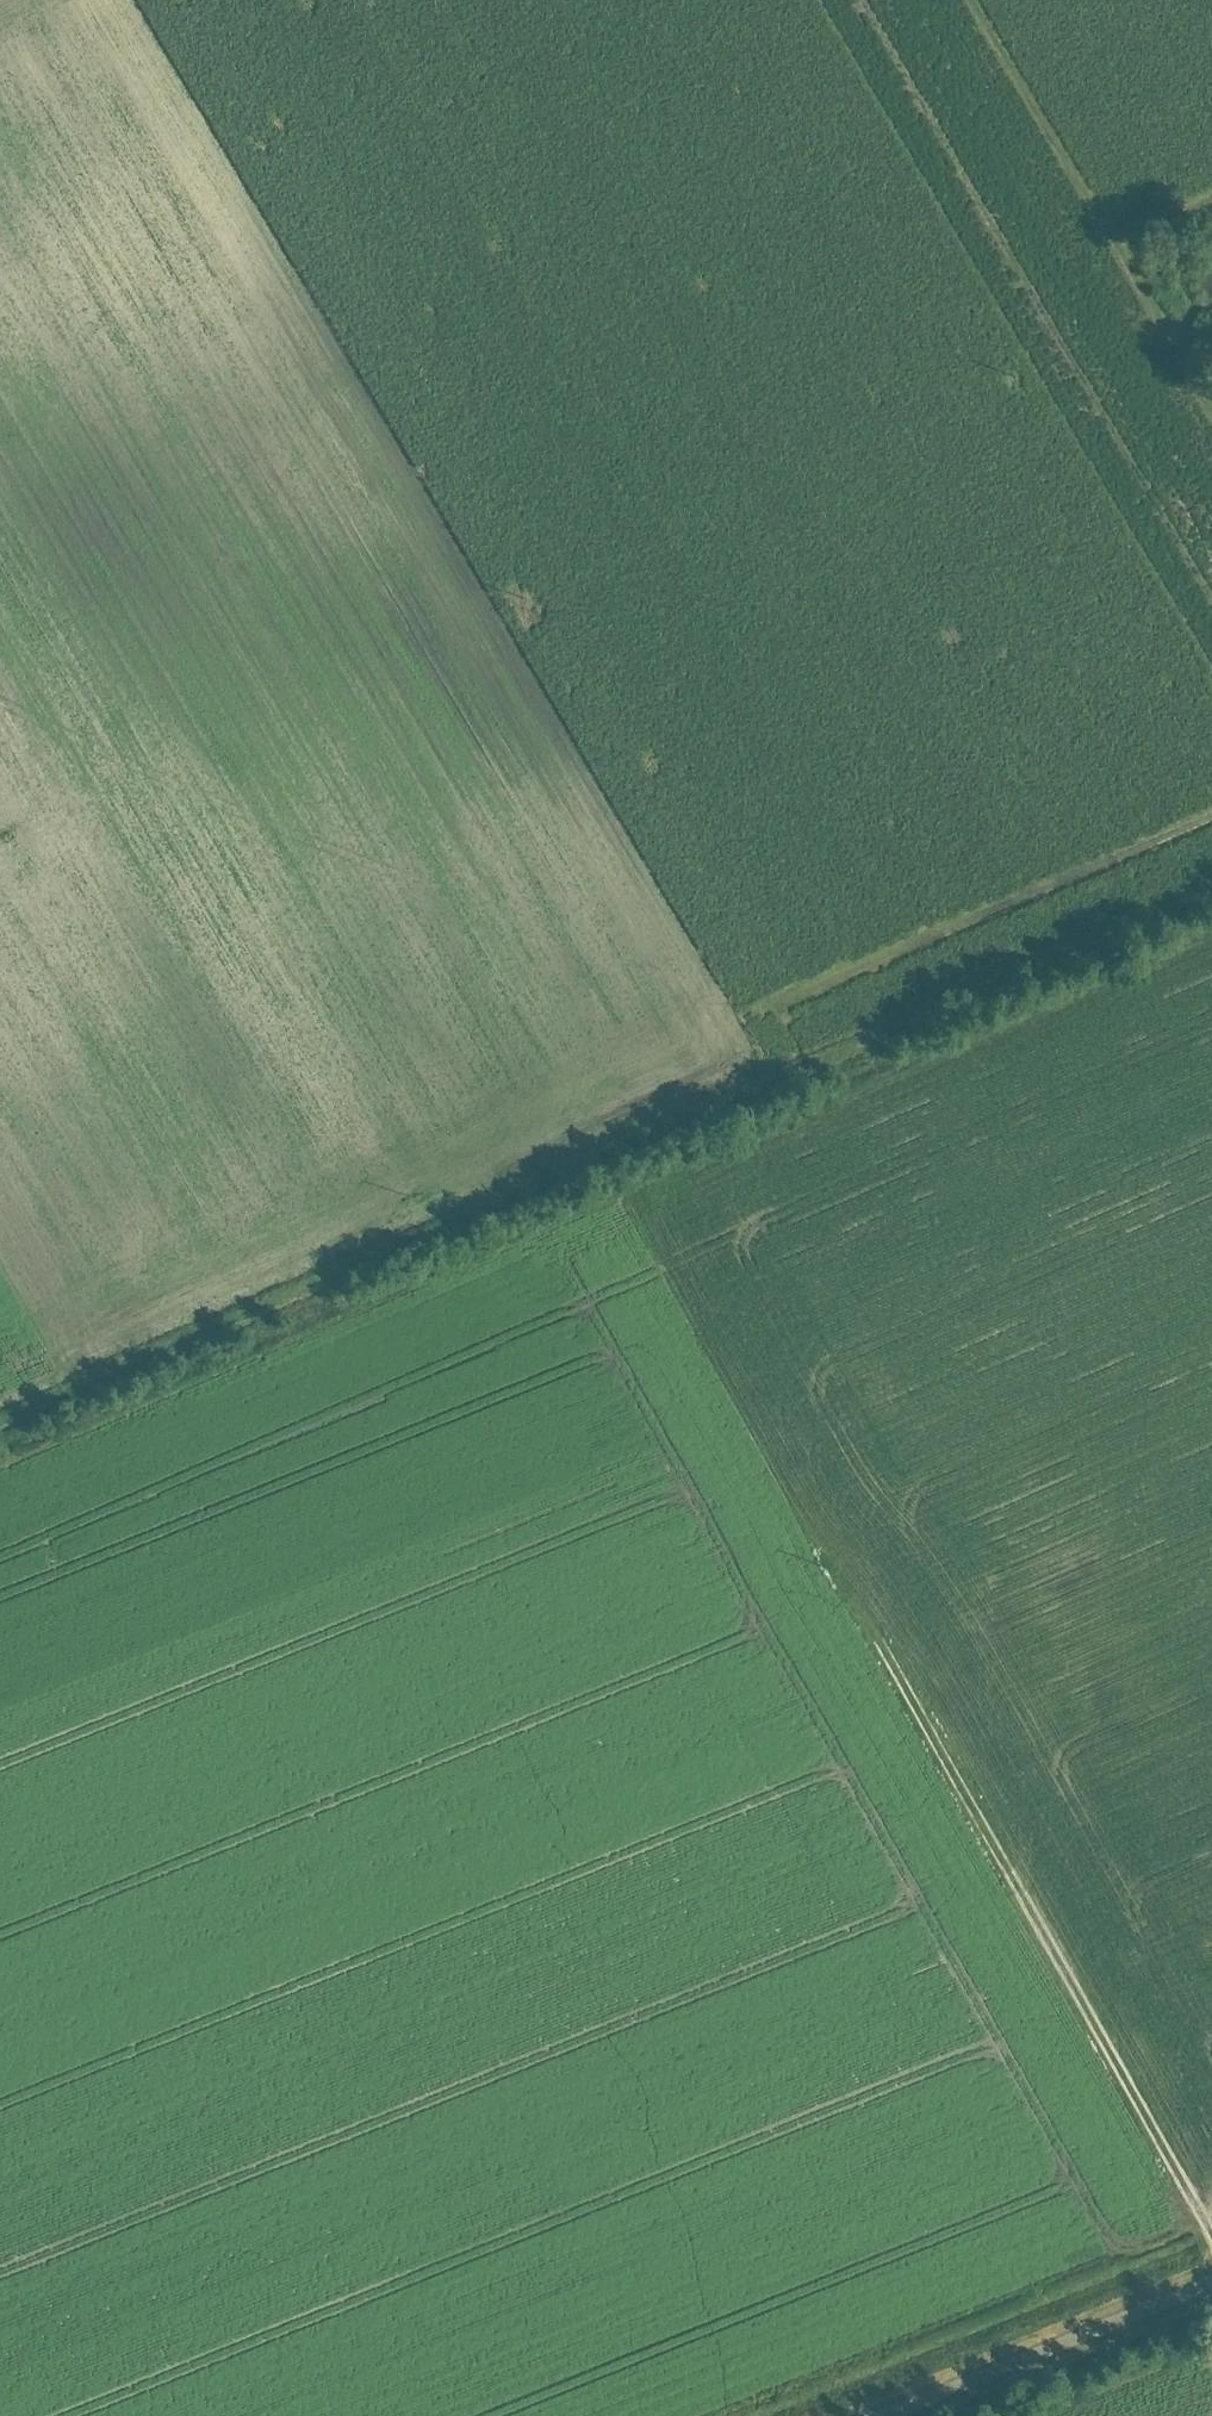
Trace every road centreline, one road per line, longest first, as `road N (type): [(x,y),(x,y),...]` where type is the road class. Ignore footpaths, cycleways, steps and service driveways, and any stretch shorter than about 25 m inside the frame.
road 1 (residential): [(1211,2270),(848,2415)]

